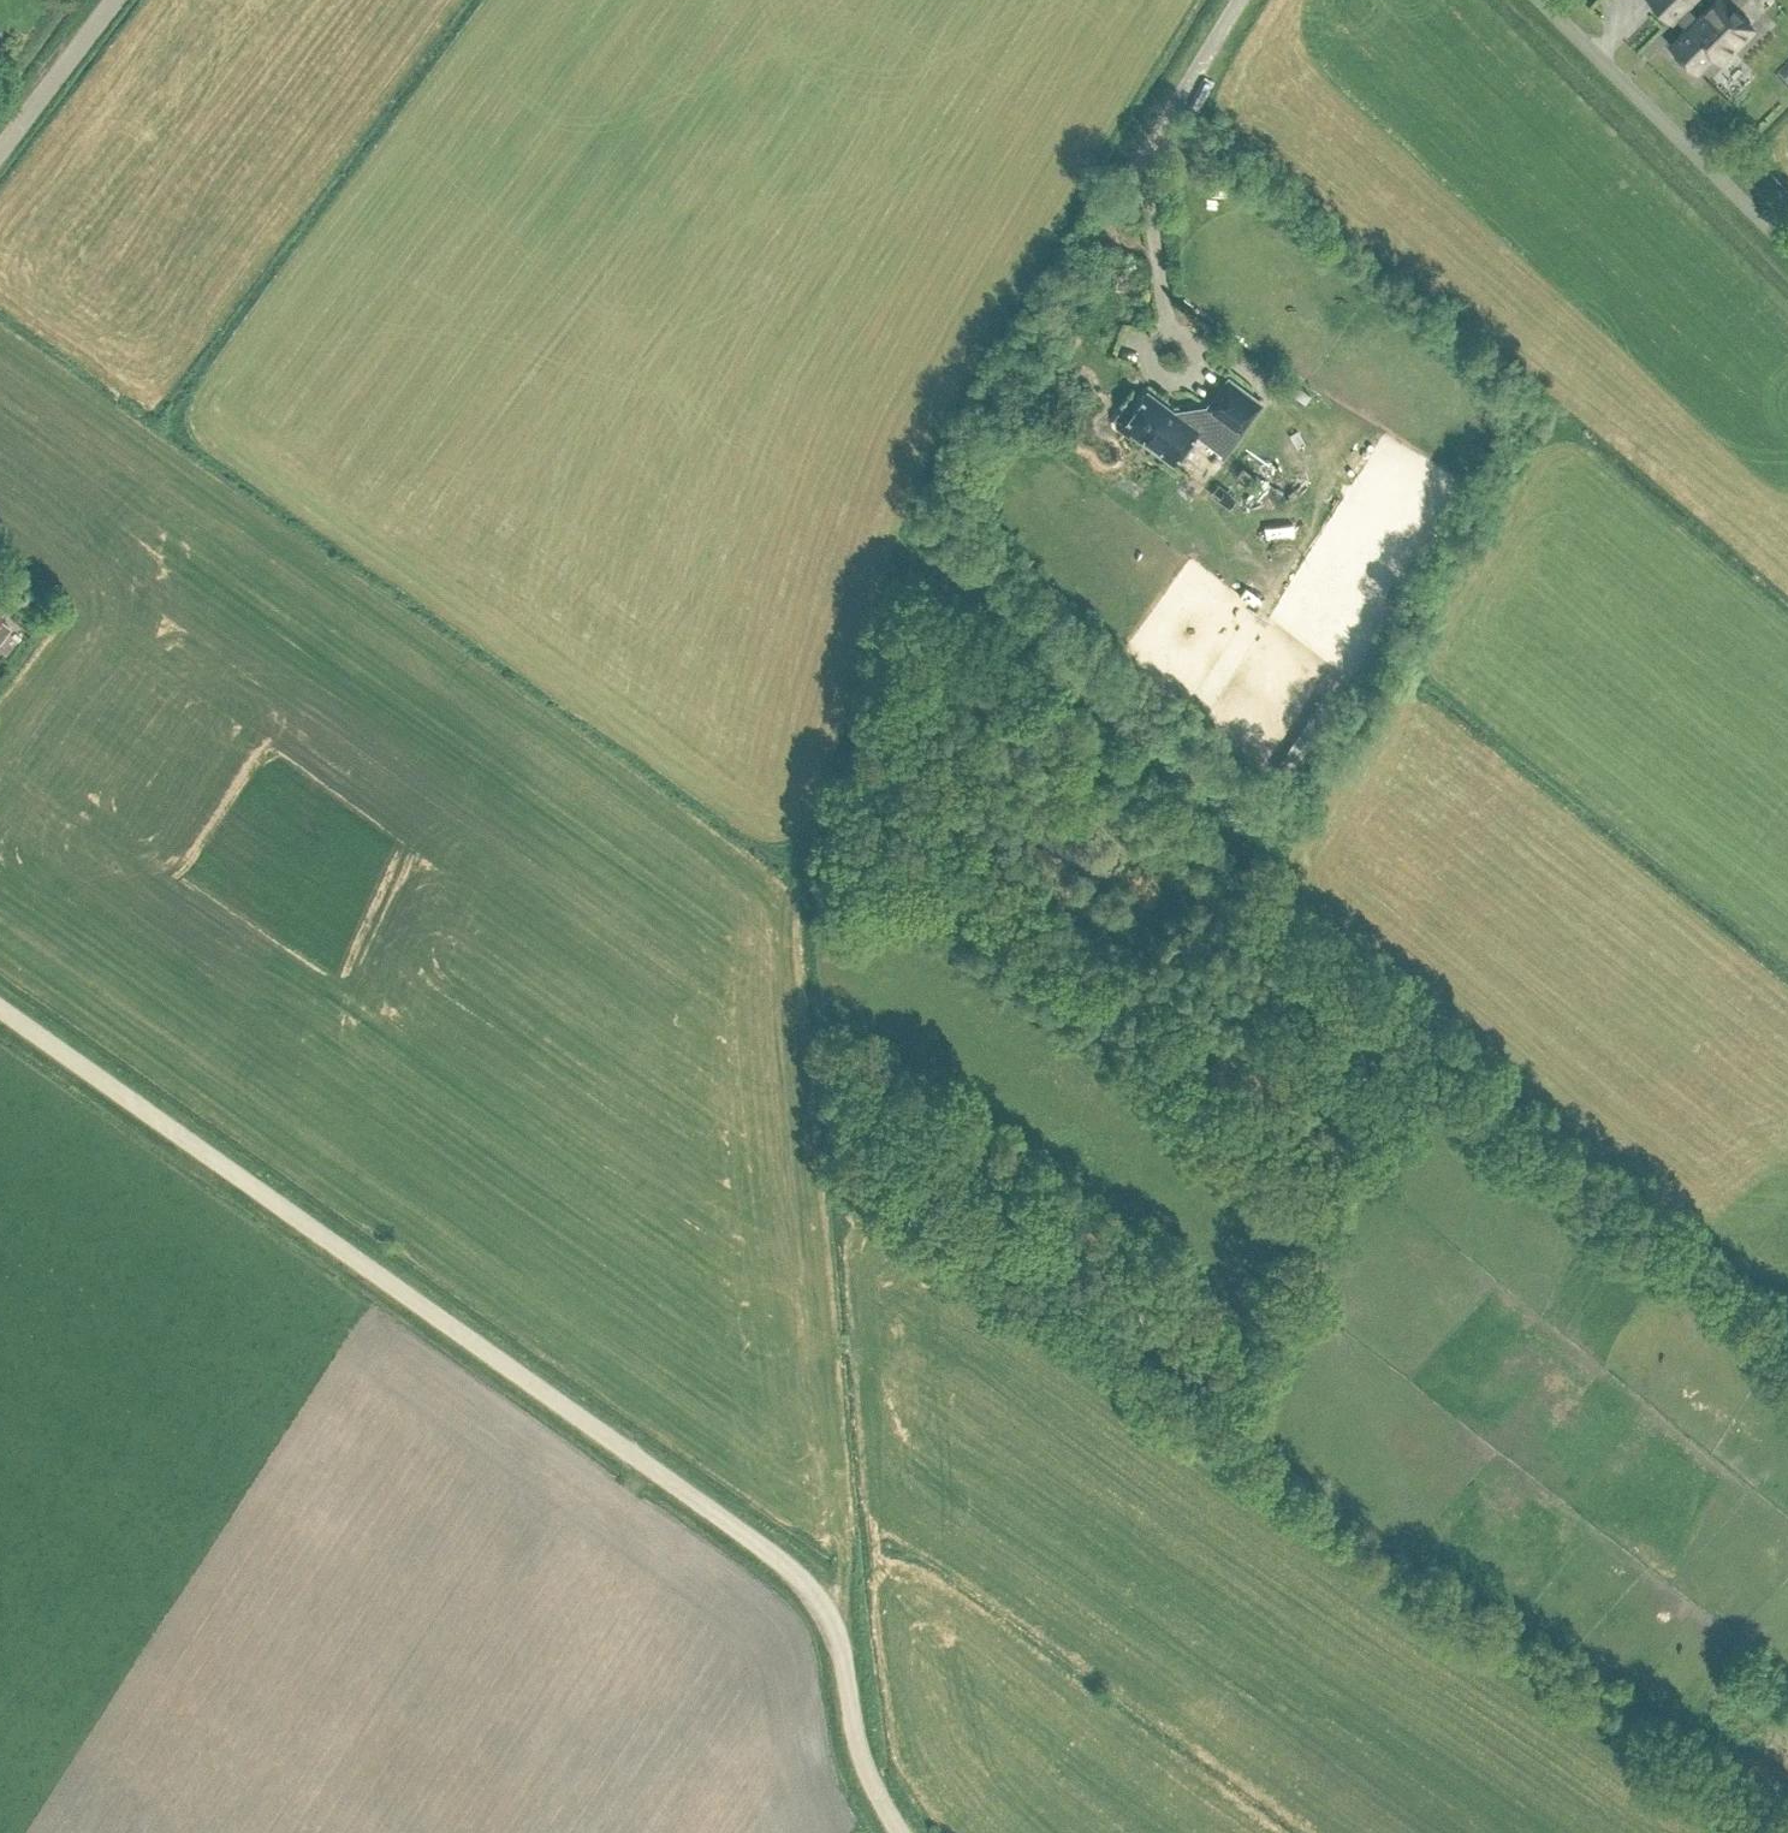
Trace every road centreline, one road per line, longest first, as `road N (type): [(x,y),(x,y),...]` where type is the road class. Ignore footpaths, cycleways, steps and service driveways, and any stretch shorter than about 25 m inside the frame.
road 1 (unclassified): [(901,1832),(861,1760),(835,1627),(802,1578),(0,1006)]
road 2 (unclassified): [(1543,0),(1787,245)]
road 3 (unclassified): [(111,0),(0,145)]

